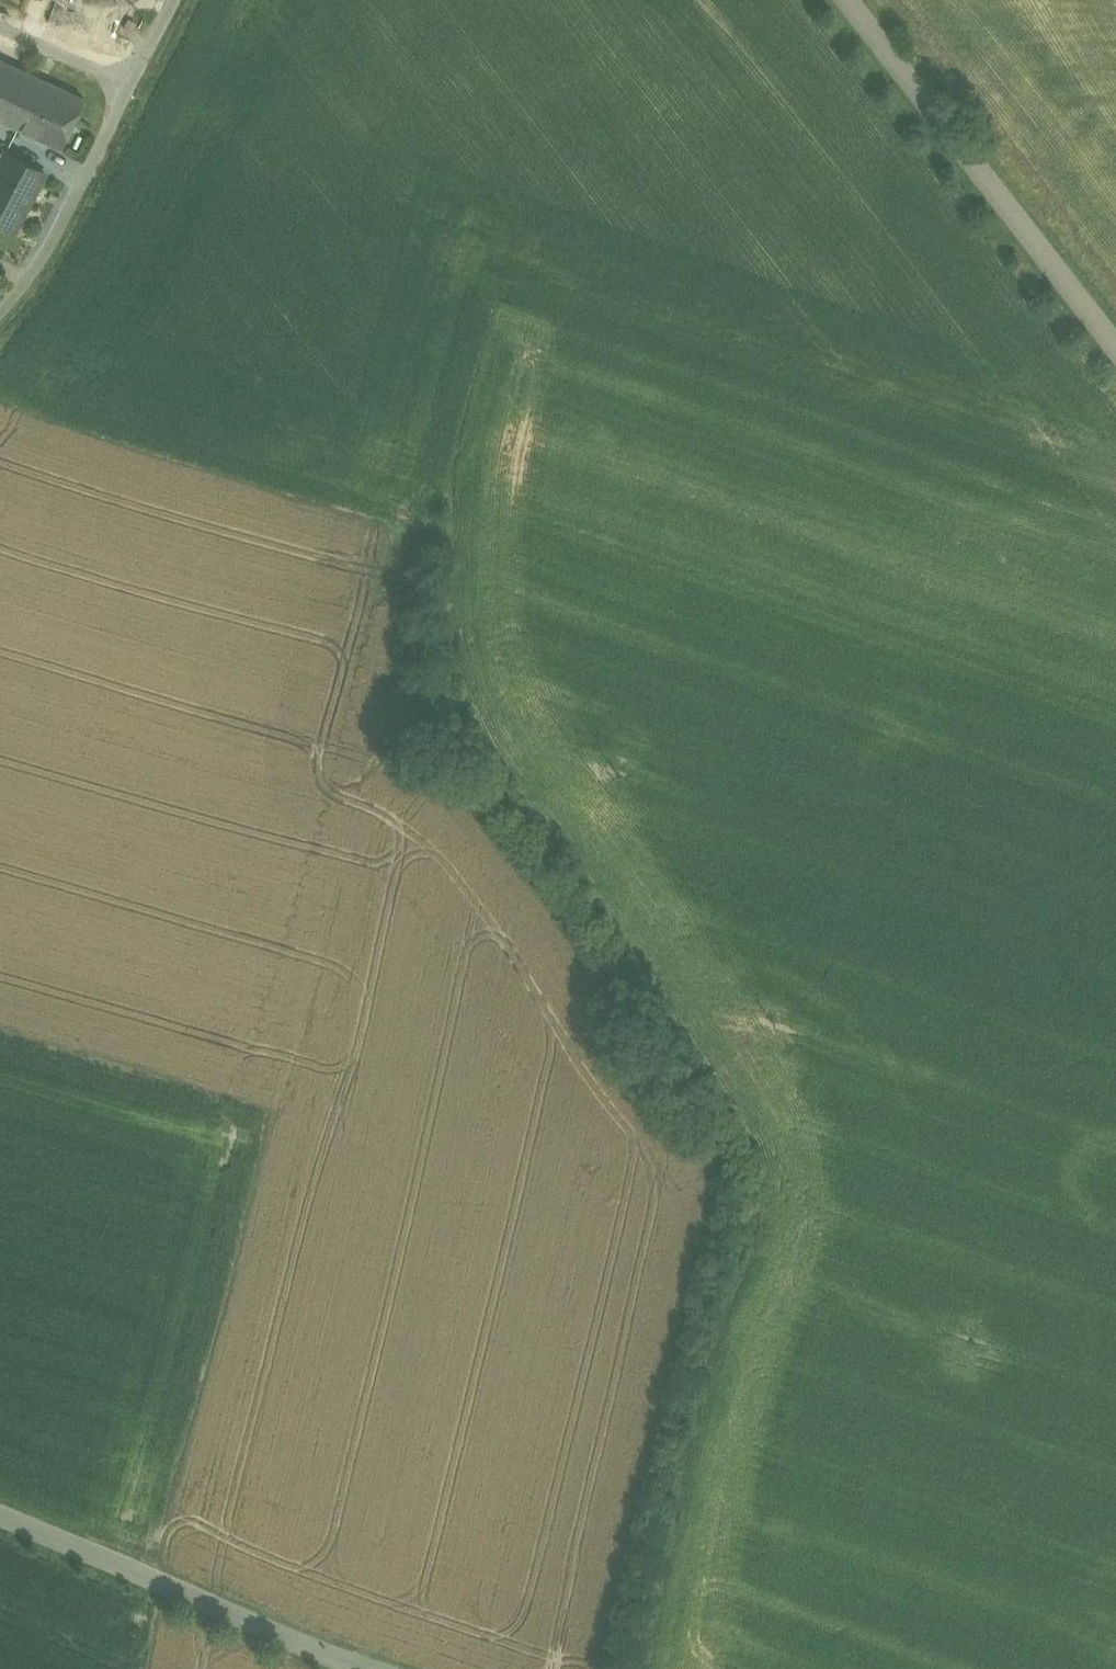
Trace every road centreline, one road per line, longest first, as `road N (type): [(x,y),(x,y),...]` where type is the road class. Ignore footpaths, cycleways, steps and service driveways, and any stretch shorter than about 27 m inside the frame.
road 1 (unclassified): [(850,0),(1115,344)]
road 2 (unclassified): [(0,1514),(395,1668)]
road 3 (unclassified): [(0,297),(56,219),(133,74)]
road 4 (residential): [(0,15),(133,74)]

